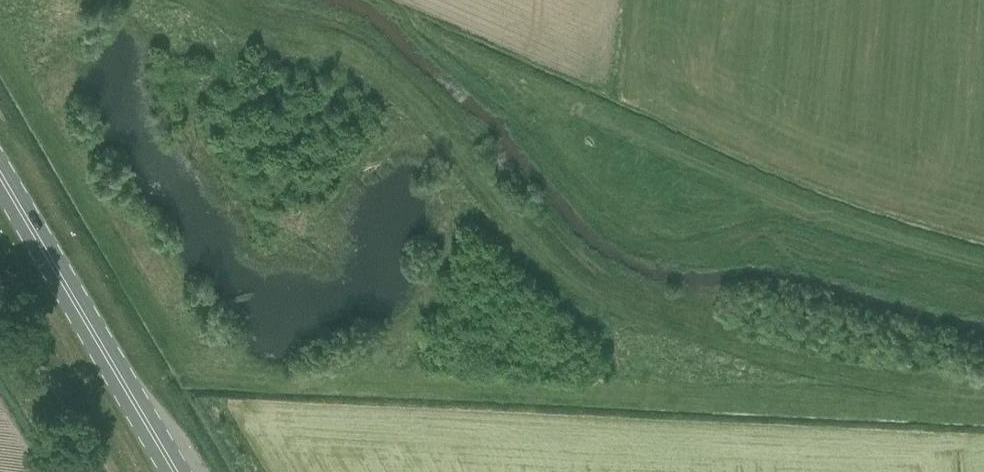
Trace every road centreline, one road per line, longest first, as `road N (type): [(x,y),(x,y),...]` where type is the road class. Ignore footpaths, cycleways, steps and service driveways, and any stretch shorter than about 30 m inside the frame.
road 1 (primary): [(176,471),(0,168)]

